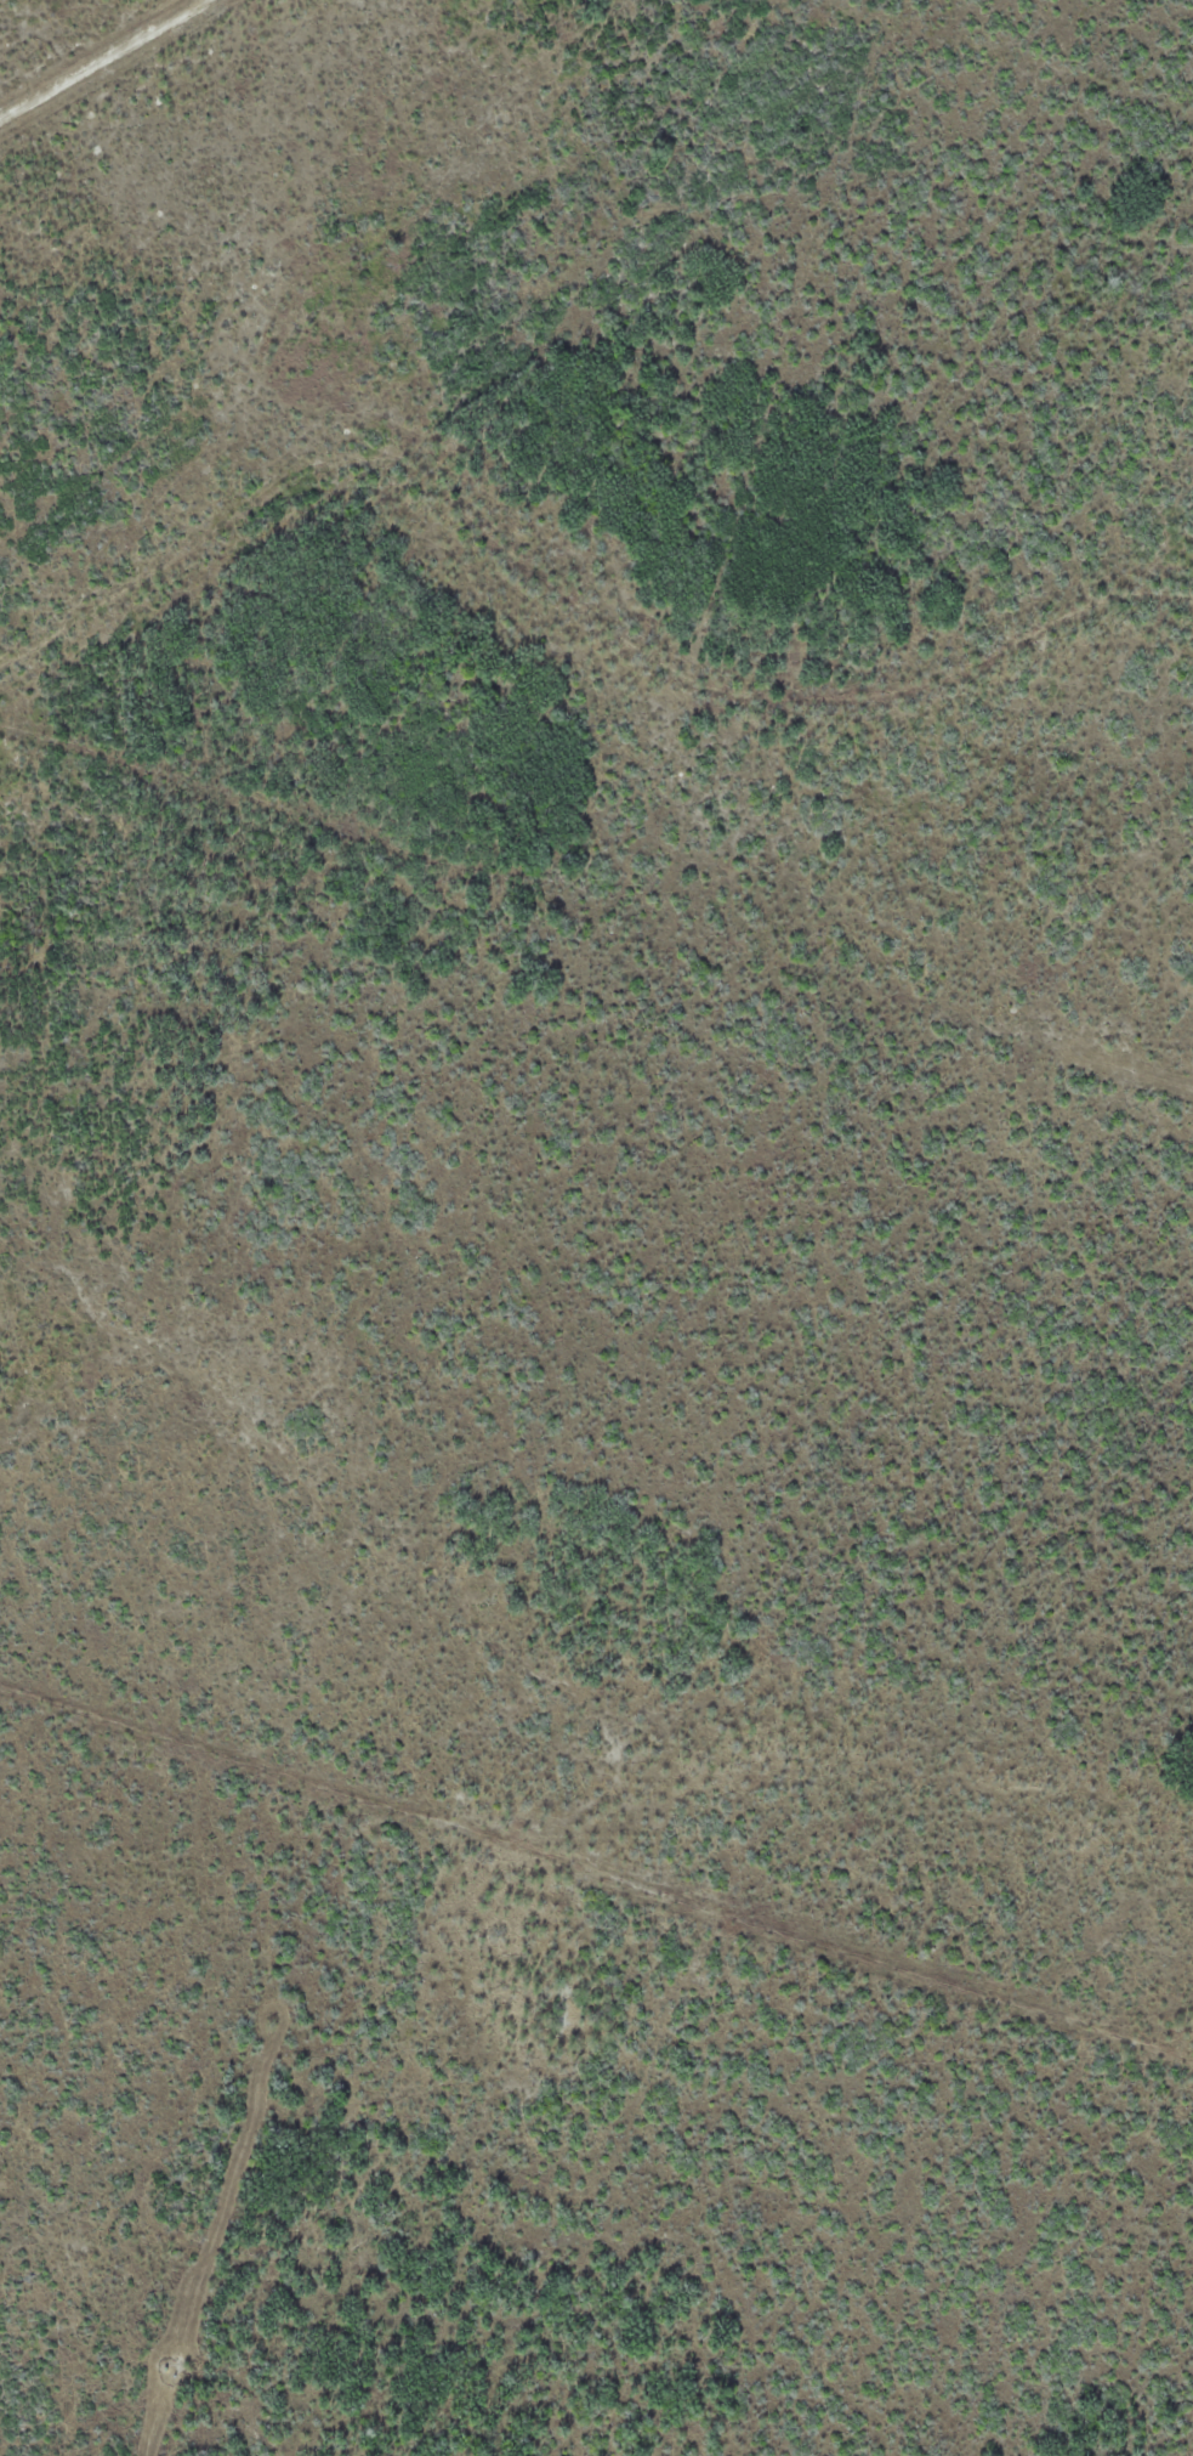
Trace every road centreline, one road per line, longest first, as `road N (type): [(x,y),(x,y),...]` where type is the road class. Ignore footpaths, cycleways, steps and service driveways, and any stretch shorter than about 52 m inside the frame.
road 1 (track): [(0,138),(229,0)]

